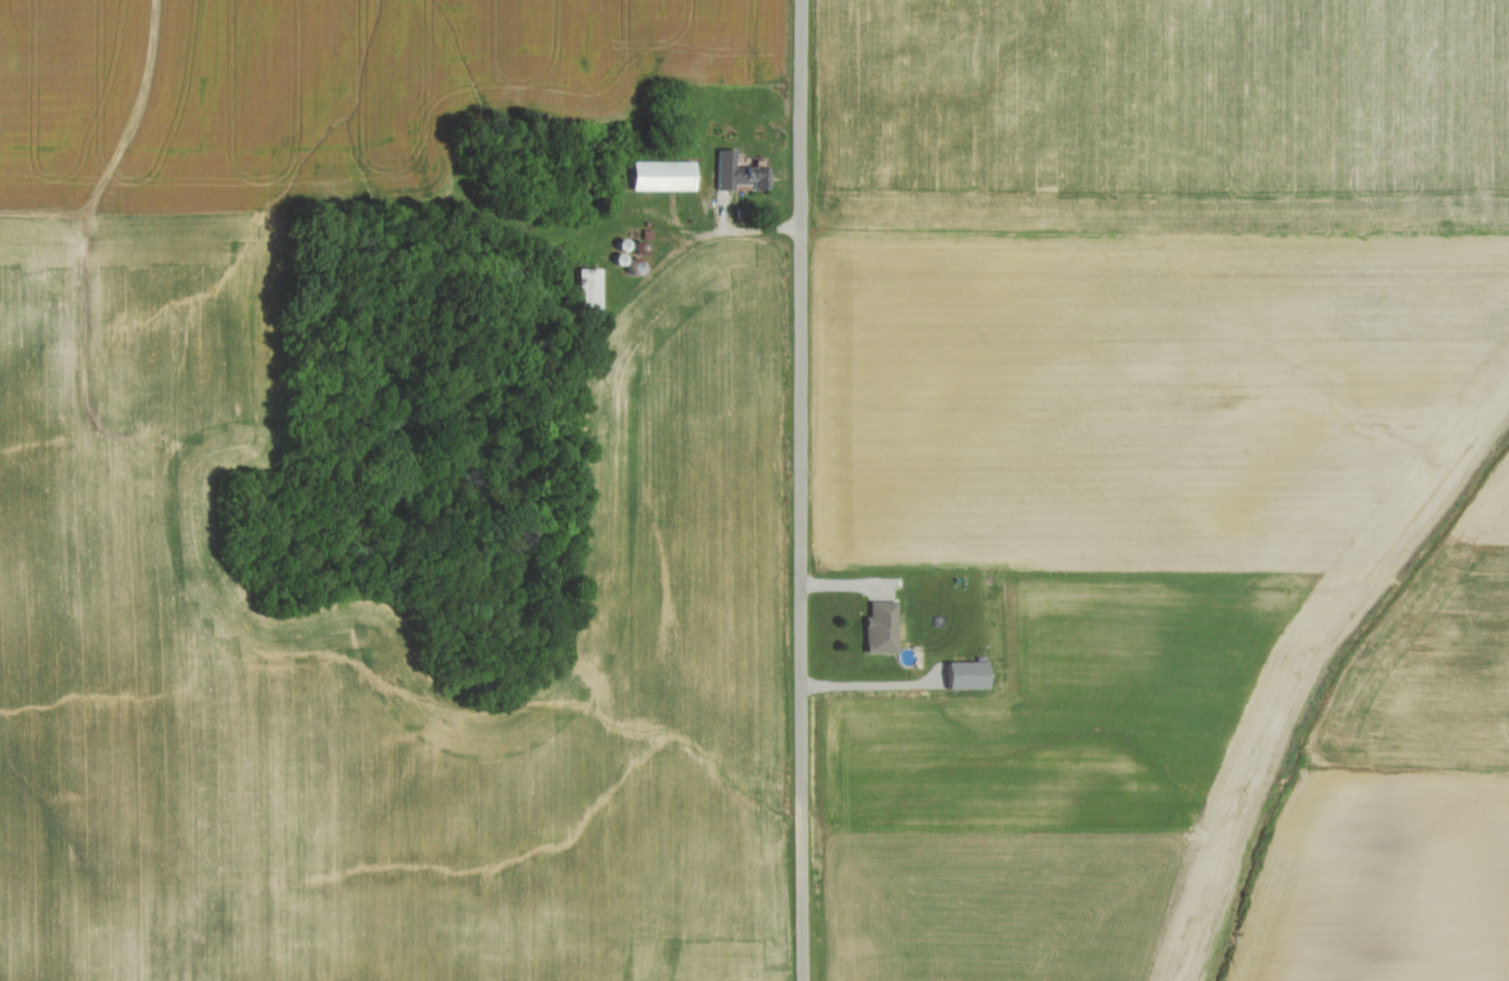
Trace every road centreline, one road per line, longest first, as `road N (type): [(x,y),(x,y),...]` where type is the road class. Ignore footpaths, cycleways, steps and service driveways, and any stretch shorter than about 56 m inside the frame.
road 1 (residential): [(802,0),(804,980)]

